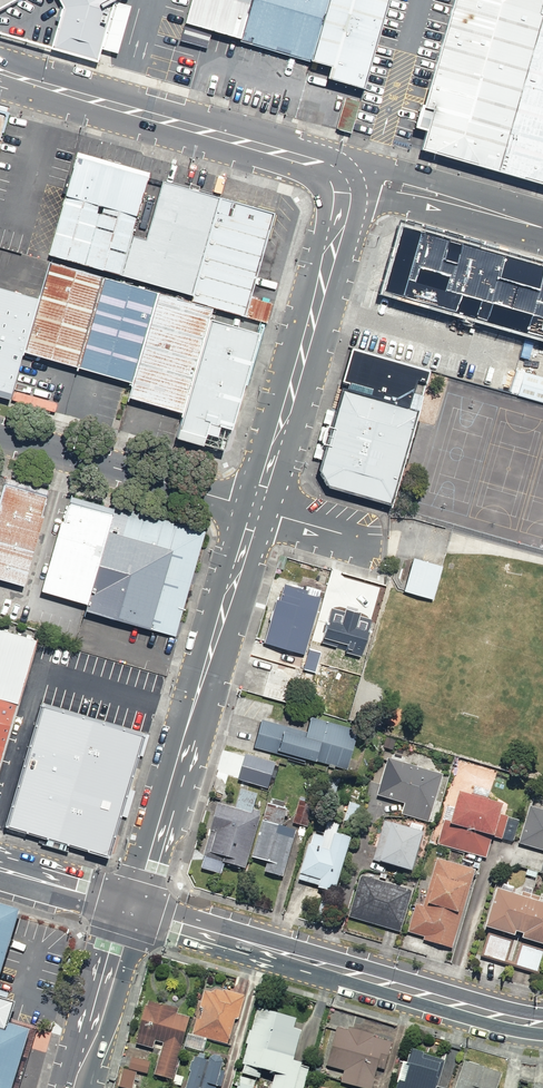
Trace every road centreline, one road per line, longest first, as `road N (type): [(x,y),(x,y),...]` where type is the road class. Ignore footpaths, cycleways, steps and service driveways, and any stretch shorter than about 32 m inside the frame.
road 1 (tertiary): [(542,1024),(132,909)]
road 2 (tertiary): [(256,510),(132,909)]
road 3 (tertiary): [(0,70),(308,161),(340,182)]
road 4 (tertiary): [(340,182),(343,199),(317,308),(256,510)]
road 5 (unclassified): [(256,510),(0,439)]
road 6 (residential): [(340,182),(385,181),(542,227)]
road 7 (tertiary): [(132,909),(75,1087)]
road 8 (tertiary): [(132,909),(0,869)]

